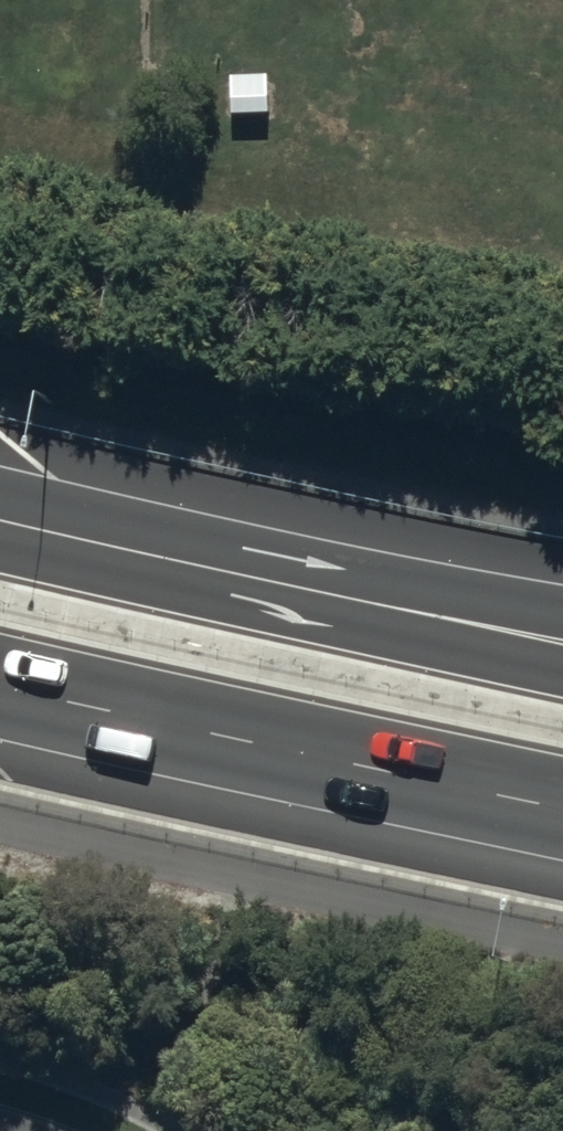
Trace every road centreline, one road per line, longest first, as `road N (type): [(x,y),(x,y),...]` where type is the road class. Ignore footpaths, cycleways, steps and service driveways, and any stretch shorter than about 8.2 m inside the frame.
road 1 (trunk): [(562,808),(0,683)]
road 2 (trunk): [(14,527),(562,664)]
road 3 (trunk): [(14,527),(562,612)]

